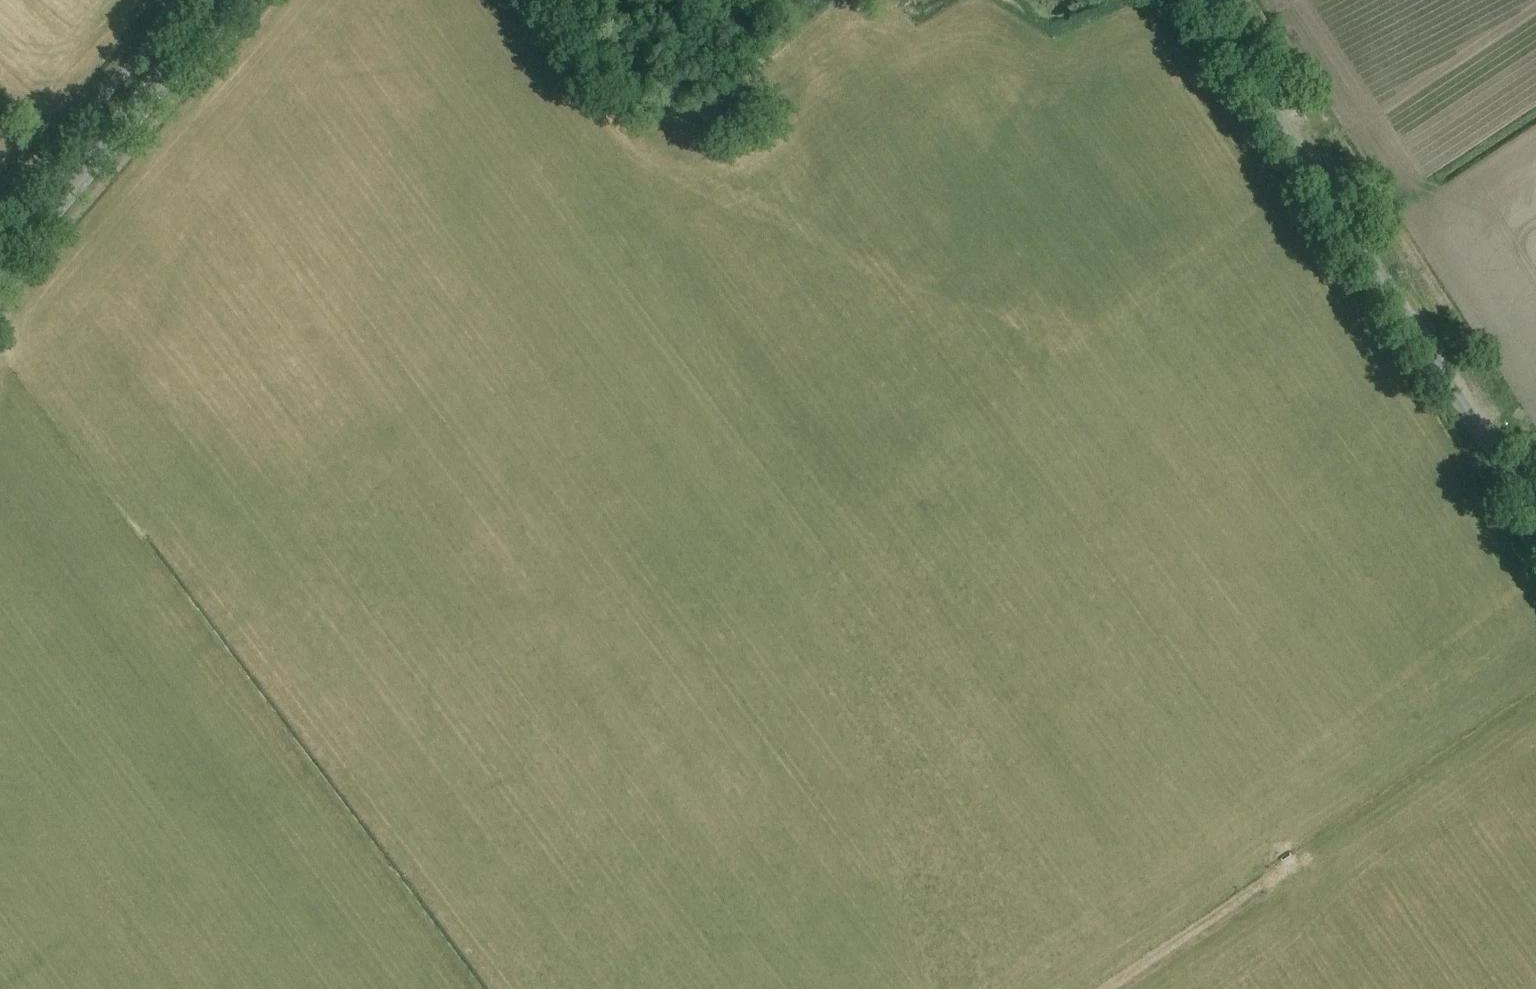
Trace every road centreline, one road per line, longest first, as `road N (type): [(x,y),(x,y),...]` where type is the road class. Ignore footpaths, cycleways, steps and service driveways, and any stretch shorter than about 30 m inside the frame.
road 1 (unclassified): [(1535,516),(1200,0)]
road 2 (primary): [(0,266),(231,0)]

